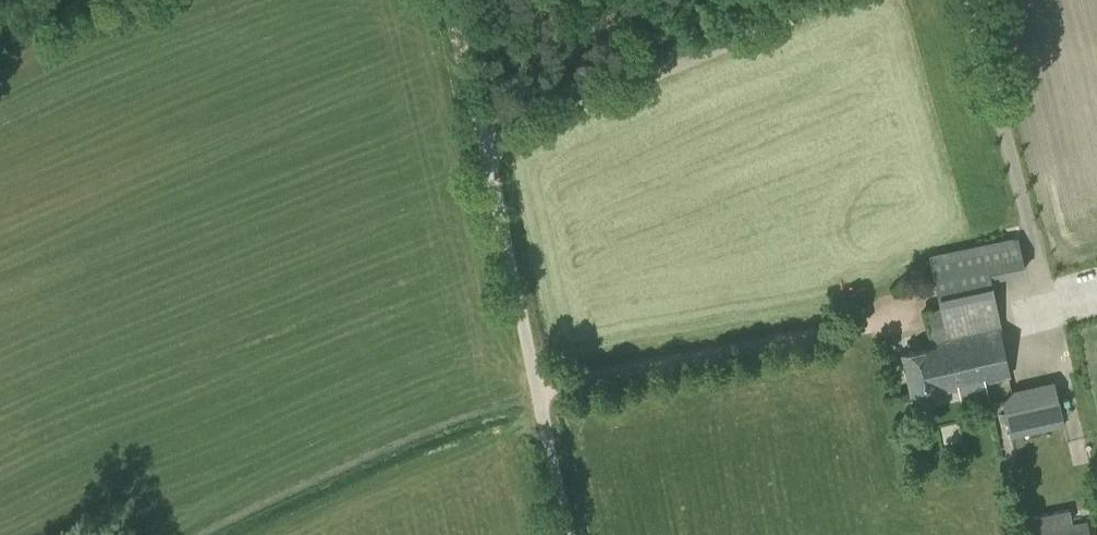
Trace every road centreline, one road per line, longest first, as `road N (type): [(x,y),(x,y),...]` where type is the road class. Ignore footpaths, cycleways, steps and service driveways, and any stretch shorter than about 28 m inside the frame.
road 1 (unclassified): [(569,534),(484,145),(833,0)]
road 2 (track): [(484,145),(451,0)]

